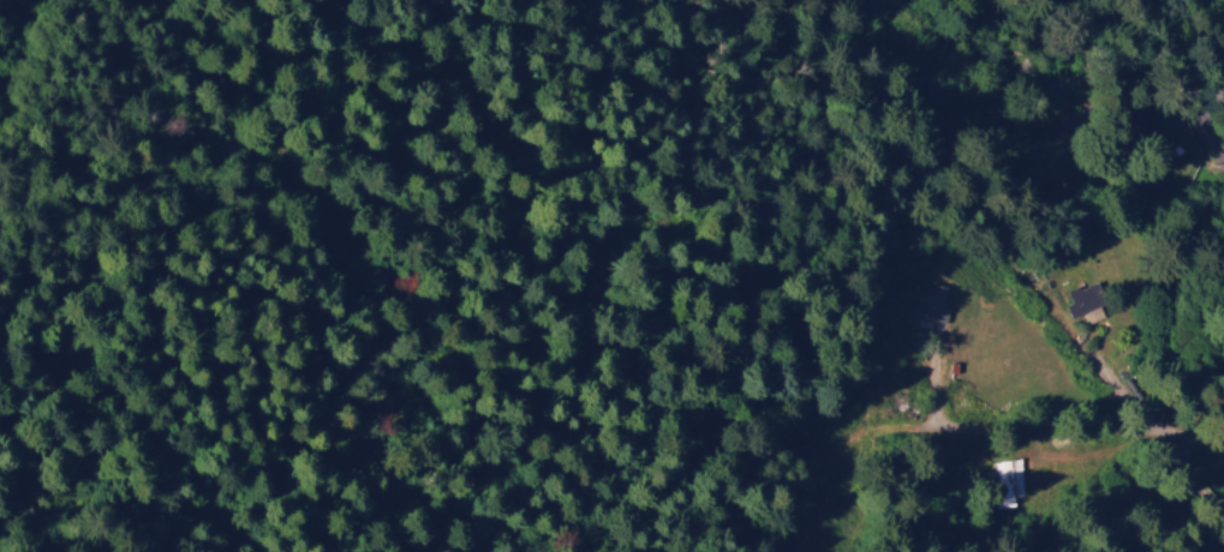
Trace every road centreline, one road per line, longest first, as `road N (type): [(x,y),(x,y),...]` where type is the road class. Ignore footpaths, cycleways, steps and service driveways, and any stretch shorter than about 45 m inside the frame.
road 1 (residential): [(1223,271),(1208,265),(1058,362),(933,364),(736,414),(538,442),(465,467)]
road 2 (residential): [(863,0),(876,19),(878,52),(1010,257),(1109,378),(1223,498)]
road 3 (residential): [(837,282),(611,292),(512,144),(462,95)]
road 4 (residential): [(933,364),(760,216),(734,92),(677,0)]
road 5 (residential): [(1009,362),(860,488),(812,551)]
road 6 (tertiary): [(1166,0),(1223,146)]

